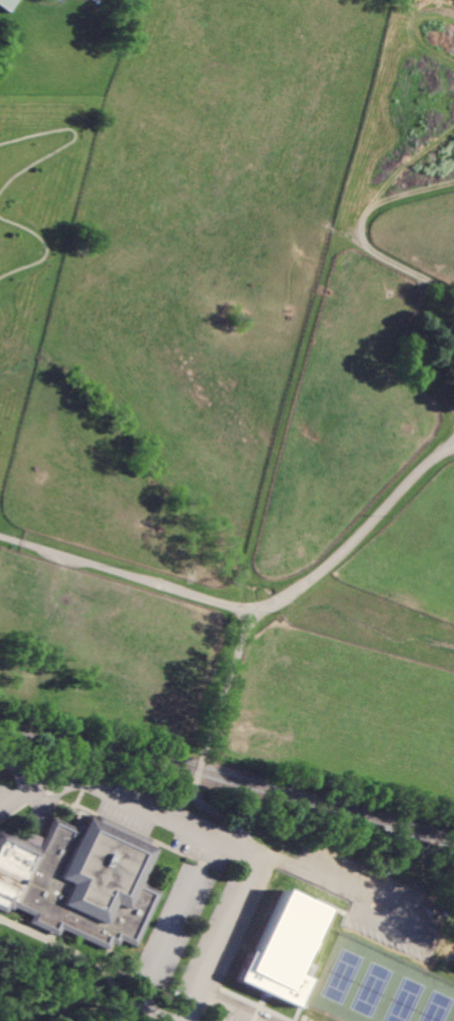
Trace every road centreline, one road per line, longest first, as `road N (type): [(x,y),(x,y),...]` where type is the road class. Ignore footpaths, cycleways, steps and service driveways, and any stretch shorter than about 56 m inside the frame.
road 1 (residential): [(453,448),(323,570),(273,603),(244,610),(0,537)]
road 2 (residential): [(189,1020),(248,875),(246,859),(70,784),(41,789),(0,813)]
road 3 (residential): [(242,857),(241,830),(198,802),(192,787),(247,625),(244,610)]

